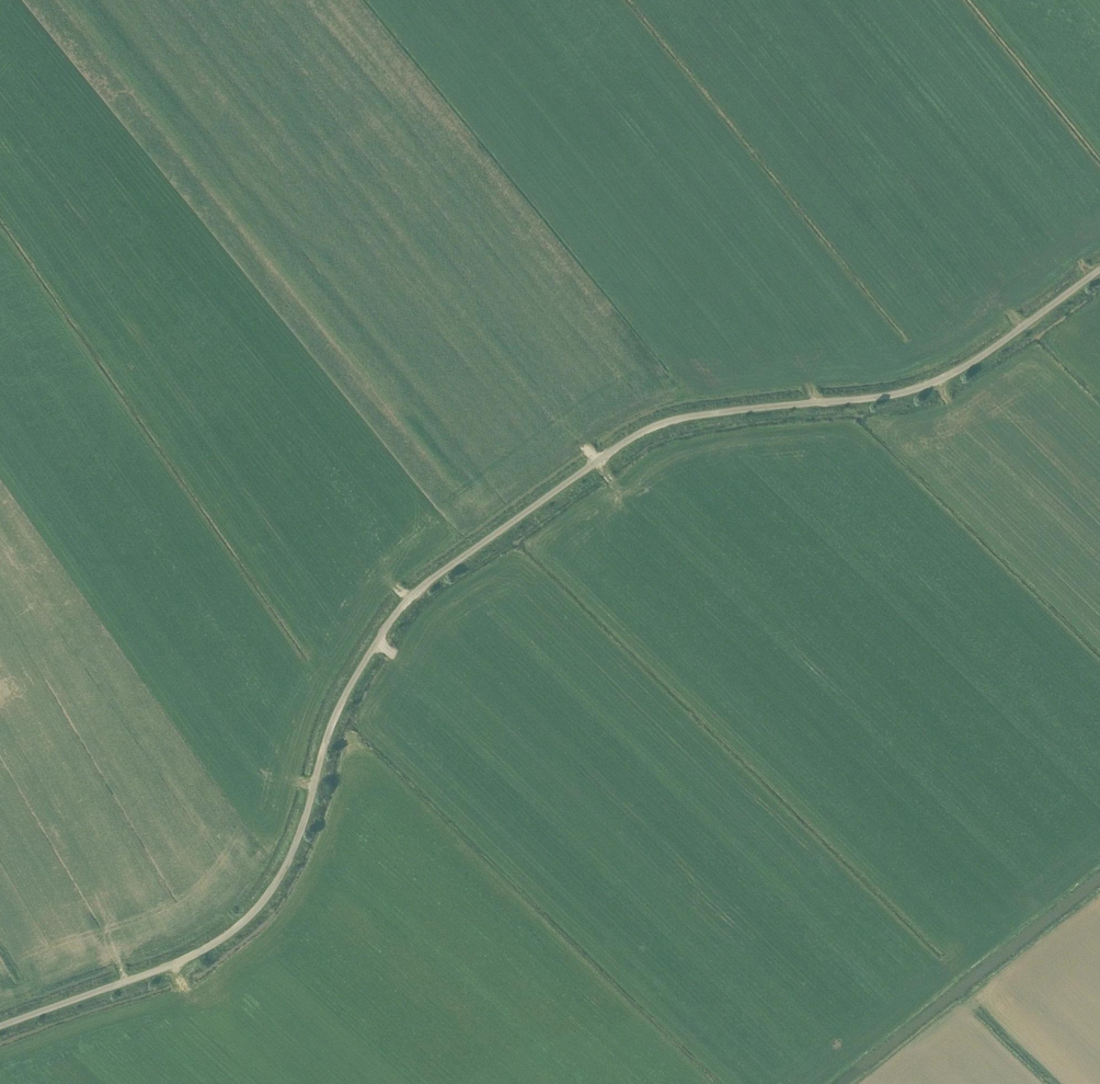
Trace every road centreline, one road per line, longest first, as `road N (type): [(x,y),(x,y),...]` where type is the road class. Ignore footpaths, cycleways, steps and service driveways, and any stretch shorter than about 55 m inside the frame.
road 1 (unclassified): [(0,1025),(180,963),(236,932),(283,871),(343,697),(411,588),(668,419),(926,385),(1099,264)]

